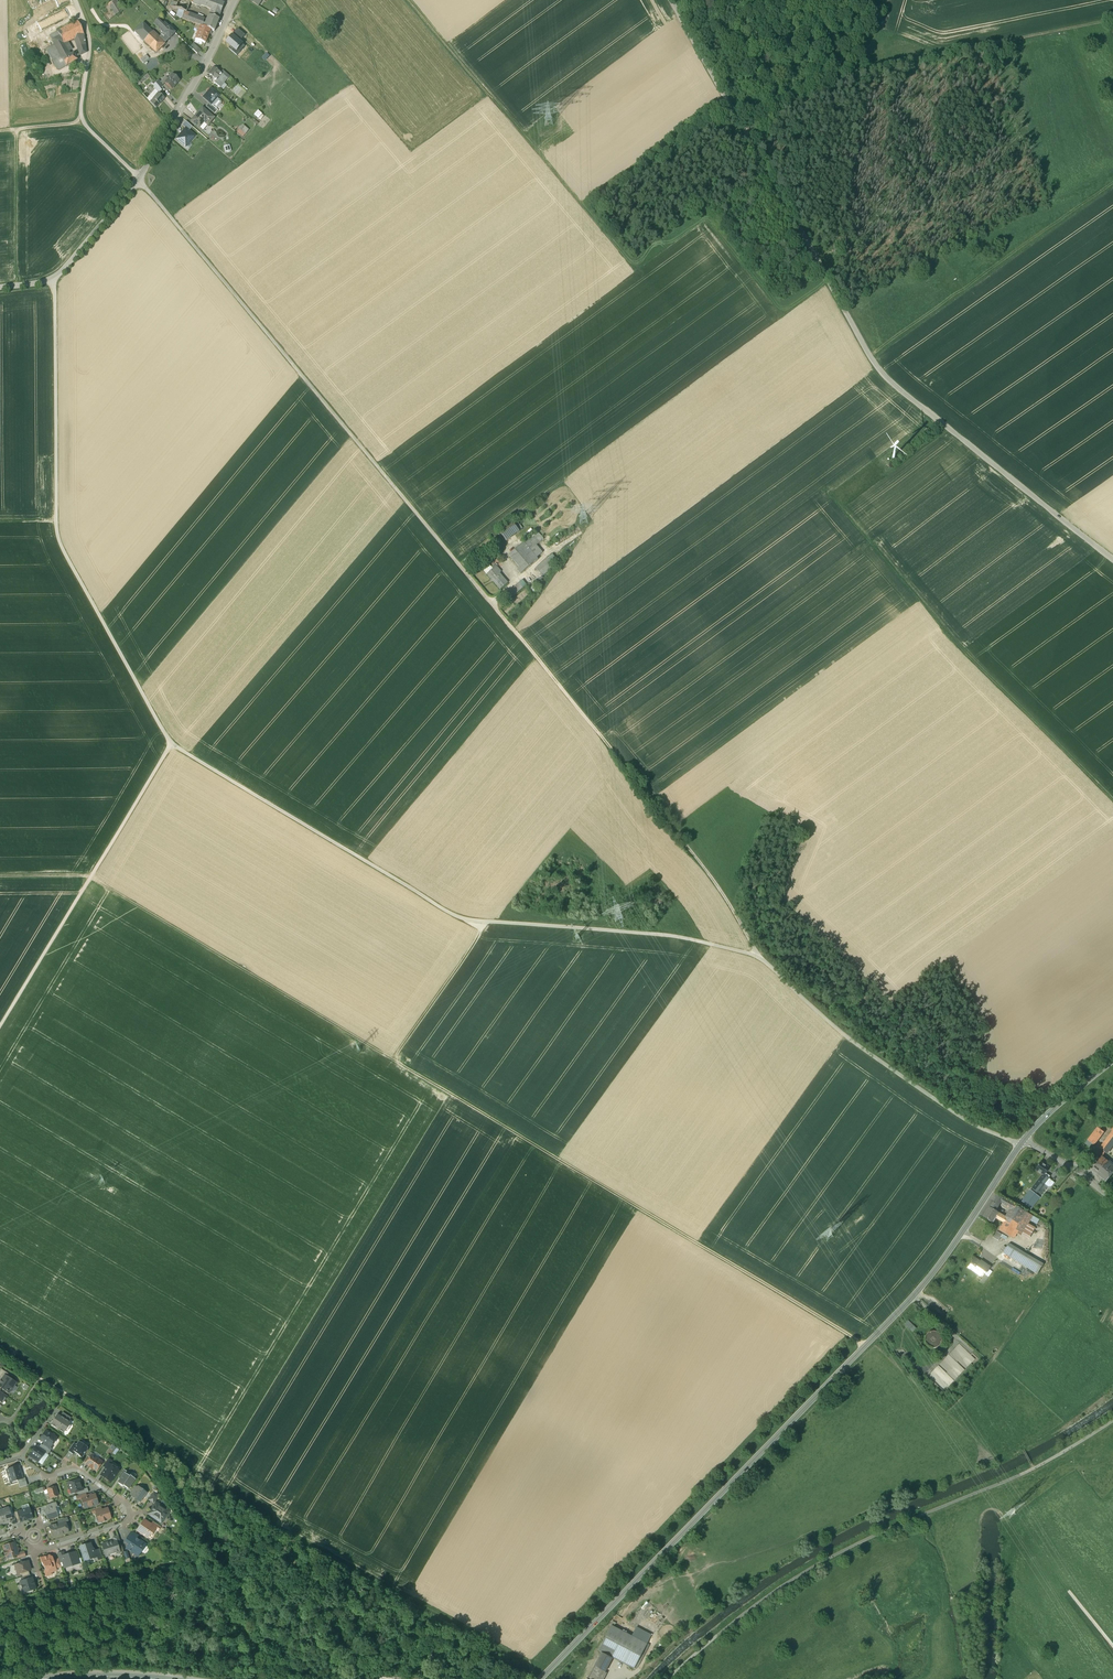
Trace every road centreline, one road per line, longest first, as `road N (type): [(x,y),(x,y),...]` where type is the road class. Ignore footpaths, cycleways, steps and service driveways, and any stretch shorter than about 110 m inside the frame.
road 1 (track): [(755,954),(737,912),(613,751),(139,180)]
road 2 (track): [(866,1346),(91,877)]
road 3 (secondary): [(1112,1059),(1033,1131),(917,1293),(541,1678)]
road 4 (unclassified): [(1112,559),(885,376),(674,0)]
road 5 (track): [(171,745),(460,919),(677,937),(755,954)]
road 6 (track): [(668,1678),(768,1596),(827,1559),(1044,1464),(1112,1420)]
road 7 (track): [(52,279),(57,534),(171,745)]
road 8 (track): [(1112,802),(962,649),(826,490)]
road 9 (unclassified): [(236,0),(139,180),(52,279),(0,288)]
road 10 (track): [(748,133),(868,72),(1108,25)]
road 11 (track): [(755,954),(844,1034),(975,1124),(1023,1144)]
road 12 (track): [(0,1027),(171,745)]
road 13 (residential): [(37,1543),(42,1549),(130,1520),(127,1505),(81,1472),(48,1477),(24,1460),(55,1408)]
road 14 (track): [(77,0),(90,52),(80,120),(139,180)]
road 15 (track): [(275,1640),(319,1658),(460,1678)]
road 16 (track): [(392,1059),(485,921)]
road 17 (track): [(15,128),(17,286)]
road 18 (track): [(275,1640),(190,1653),(171,1665),(168,1678)]

